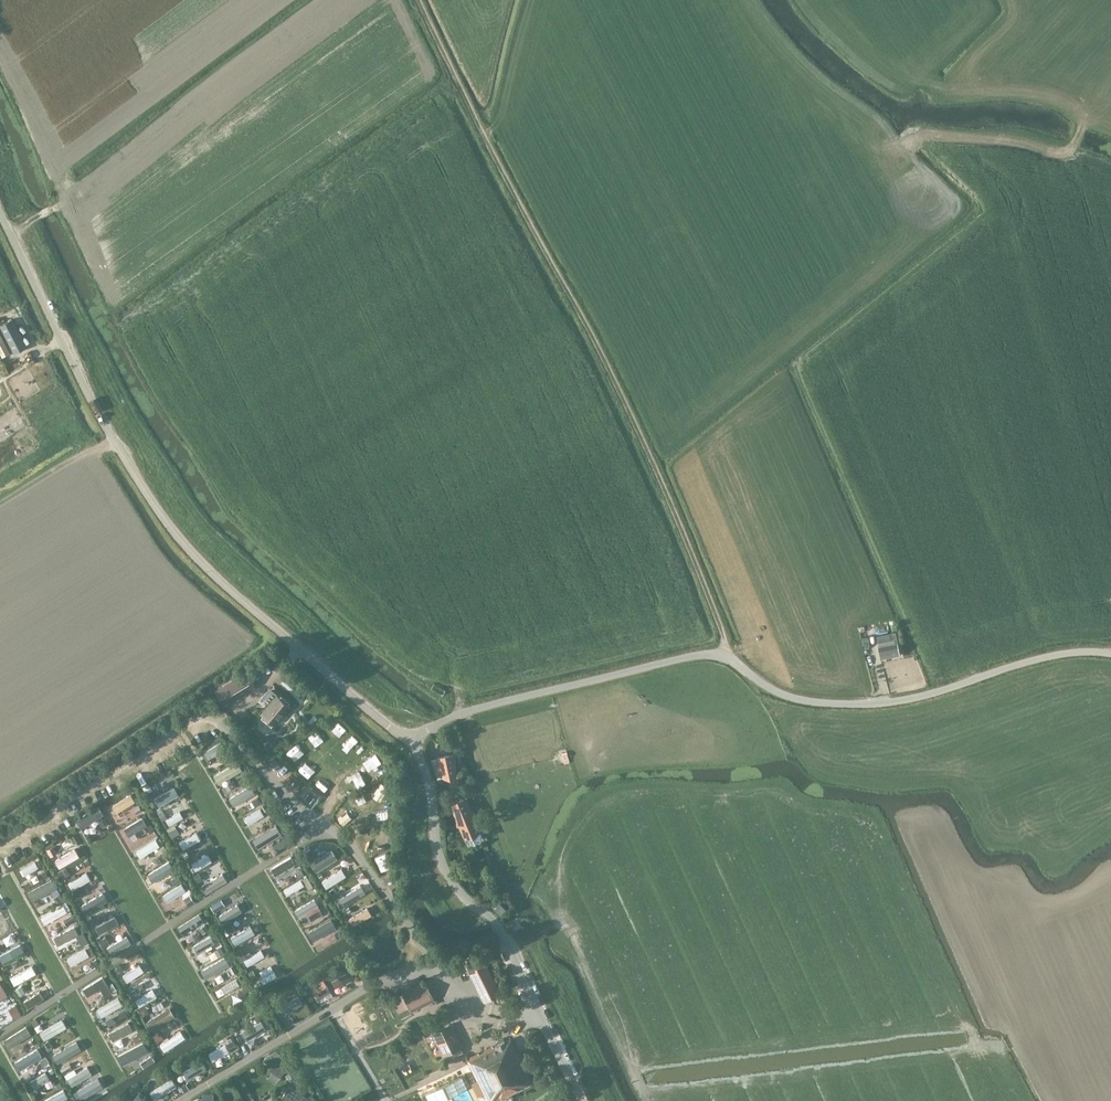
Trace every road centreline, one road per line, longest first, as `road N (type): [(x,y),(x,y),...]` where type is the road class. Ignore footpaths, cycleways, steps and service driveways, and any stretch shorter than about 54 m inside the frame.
road 1 (track): [(729,657),(632,419),(417,0)]
road 2 (unclassified): [(410,735),(215,574),(166,521),(105,422),(0,214)]
road 3 (unclassified): [(581,1100),(506,936),(440,869),(410,735)]
road 4 (unclassified): [(1110,653),(1058,654),(874,705),(789,699),(729,657)]
road 5 (unclassified): [(410,735),(703,655),(729,657)]

